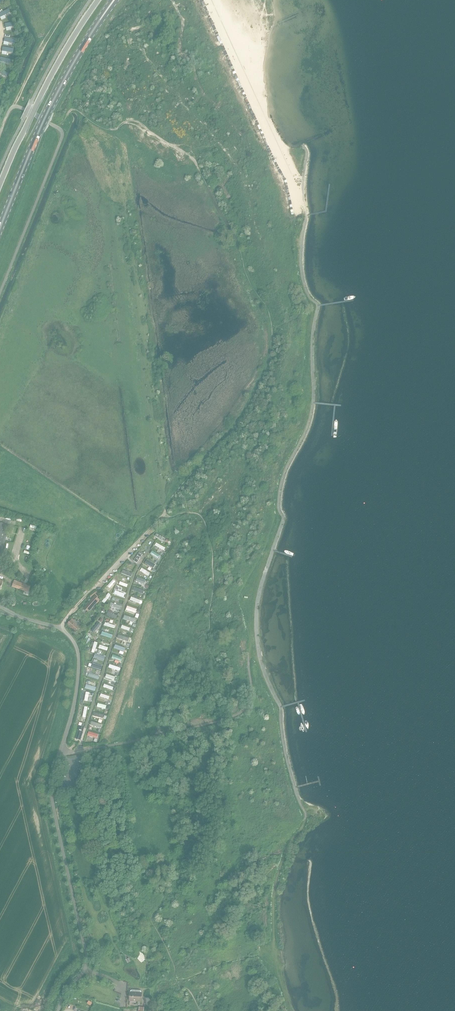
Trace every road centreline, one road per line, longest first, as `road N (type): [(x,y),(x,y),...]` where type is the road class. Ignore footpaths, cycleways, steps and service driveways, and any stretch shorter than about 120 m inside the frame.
road 1 (unclassified): [(59,1010),(87,959),(50,785),(78,660),(61,630),(17,616)]
road 2 (unclassified): [(98,0),(47,82),(0,185)]
road 3 (primary): [(70,69),(0,229)]

